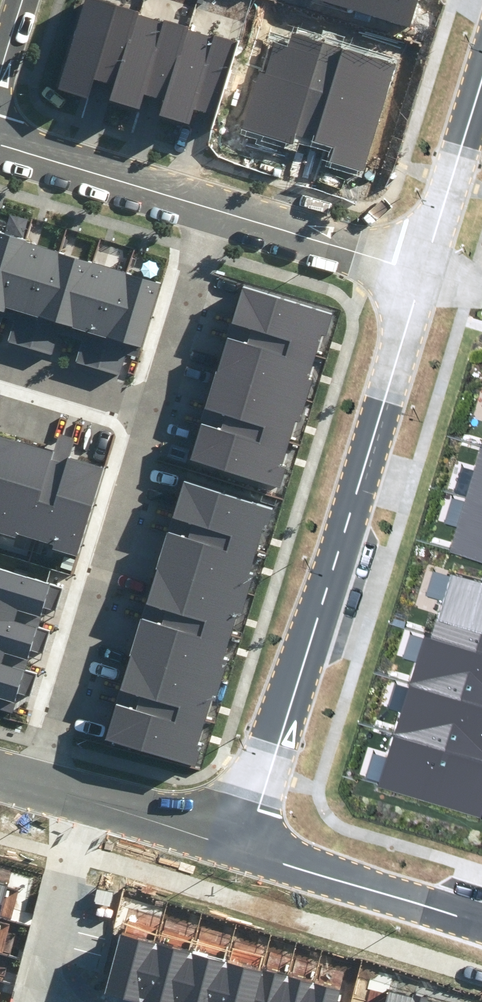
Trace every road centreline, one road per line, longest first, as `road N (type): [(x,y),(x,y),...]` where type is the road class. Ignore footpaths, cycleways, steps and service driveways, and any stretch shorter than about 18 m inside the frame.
road 1 (residential): [(423,266),(246,845)]
road 2 (residential): [(32,785),(152,412)]
road 3 (residential): [(246,845),(481,921)]
road 4 (residential): [(32,785),(246,845)]
road 5 (residential): [(0,137),(212,201)]
road 6 (residential): [(212,201),(423,266)]
road 7 (residential): [(152,412),(212,201)]
road 8 (residential): [(481,83),(423,266)]
road 9 (residential): [(0,366),(152,412)]

